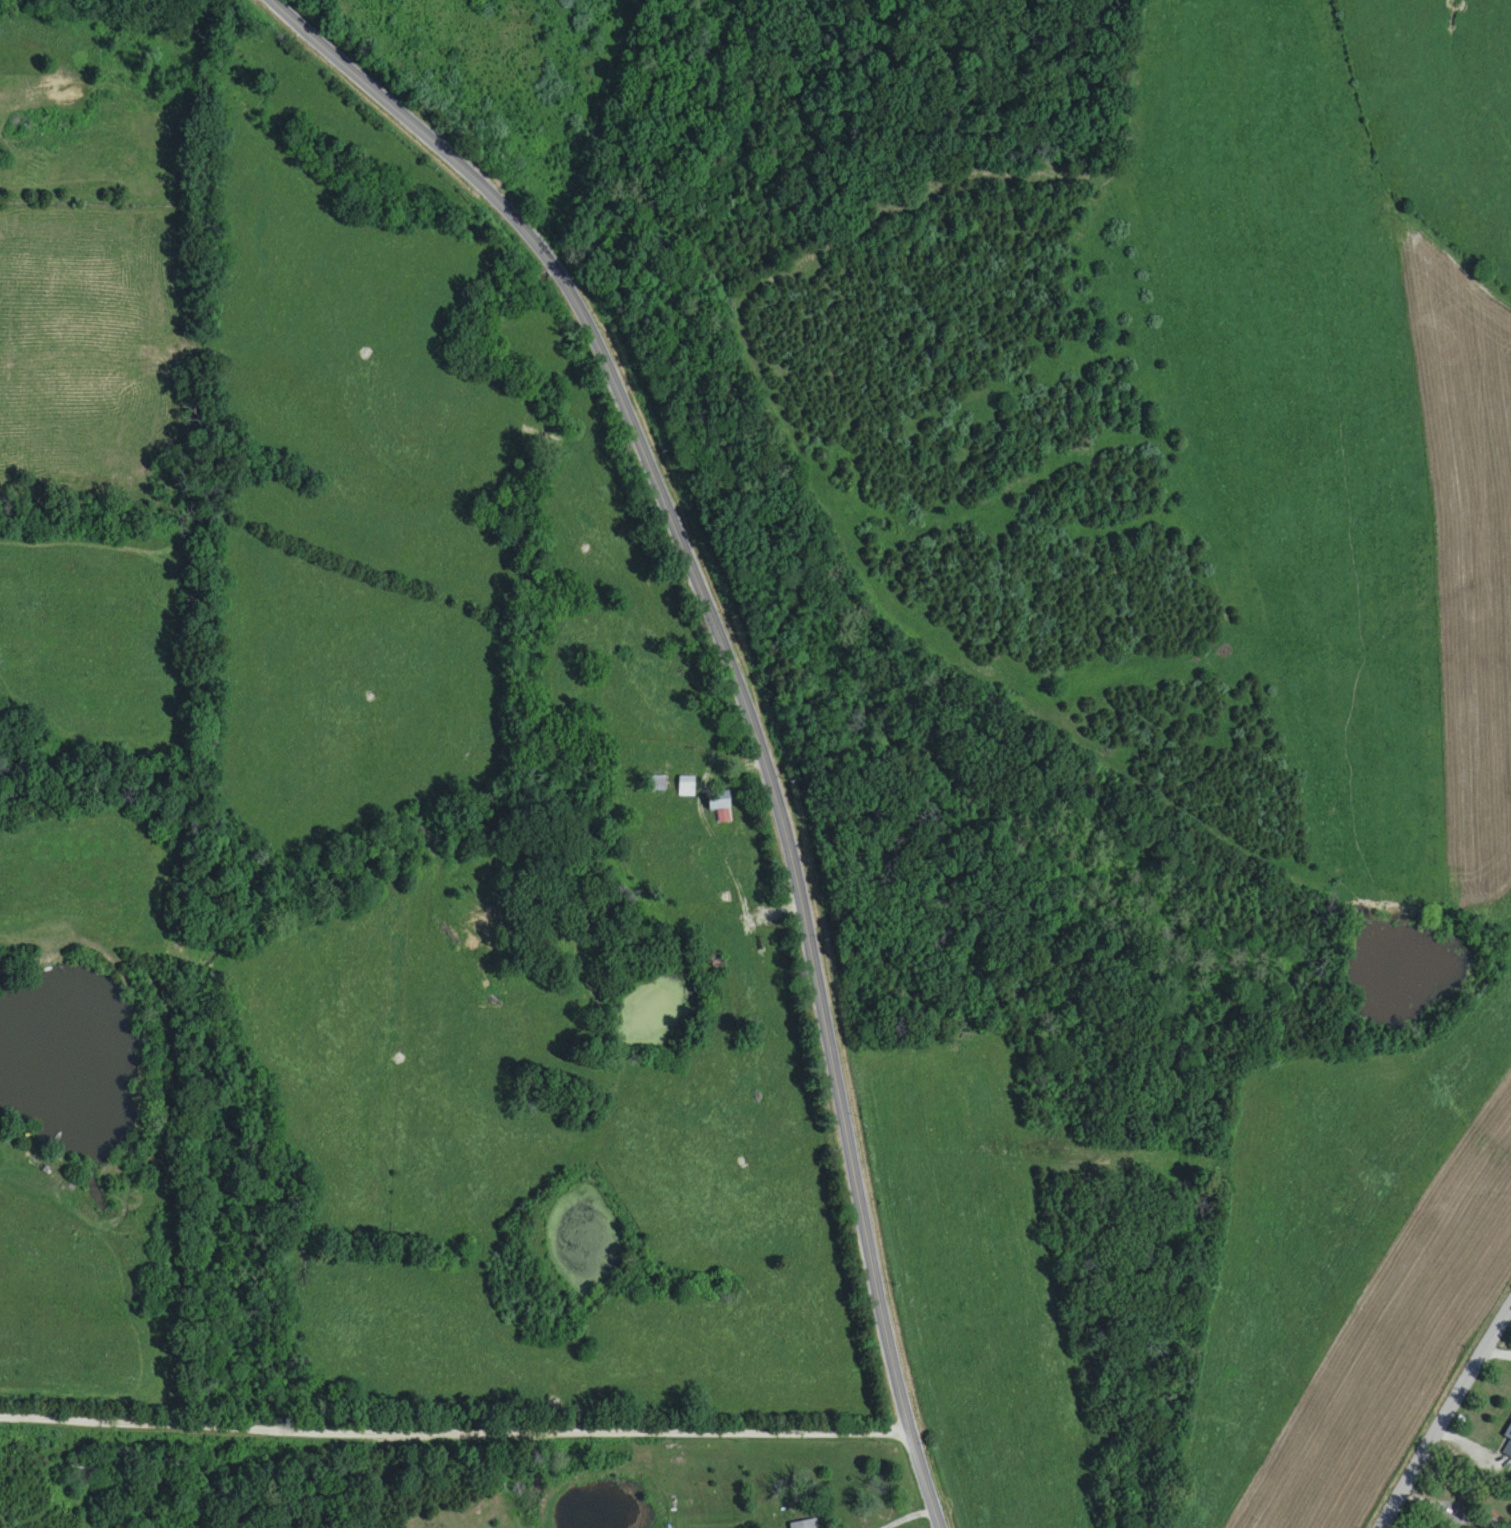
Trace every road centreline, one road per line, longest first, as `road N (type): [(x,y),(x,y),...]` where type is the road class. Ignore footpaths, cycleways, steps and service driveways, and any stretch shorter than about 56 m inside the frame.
road 1 (tertiary): [(942,1527),(879,1306),(817,958),(790,855),(754,733),(611,371),(576,304),(518,225),(269,0)]
road 2 (residential): [(1332,883),(1138,280),(1130,200),(1156,0)]
road 3 (residential): [(1319,0),(1375,190),(1510,301)]
road 4 (residential): [(1384,1527),(1510,1308)]

